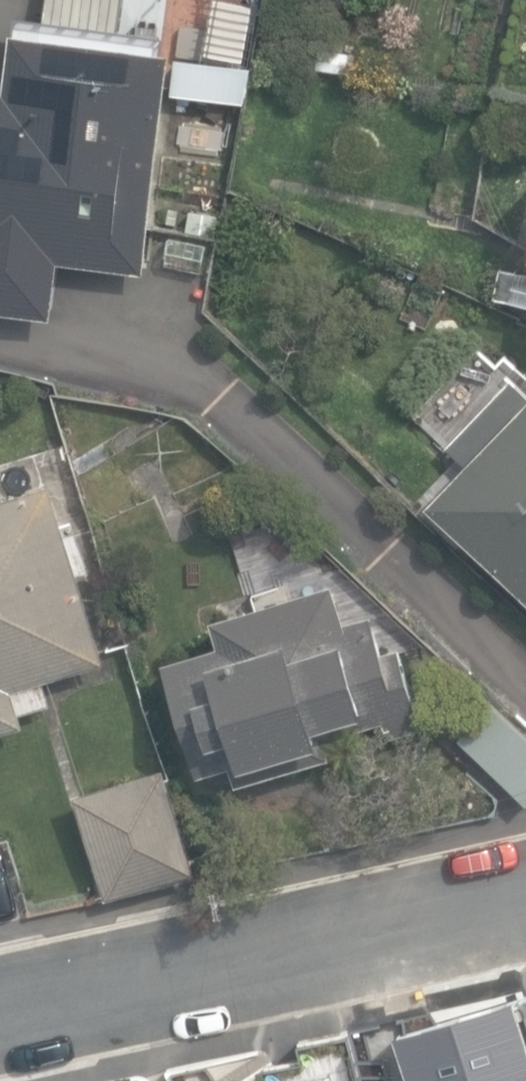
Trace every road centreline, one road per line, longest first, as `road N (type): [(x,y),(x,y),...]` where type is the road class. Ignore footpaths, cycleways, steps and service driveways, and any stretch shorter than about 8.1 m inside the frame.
road 1 (residential): [(0,1023),(525,911)]

